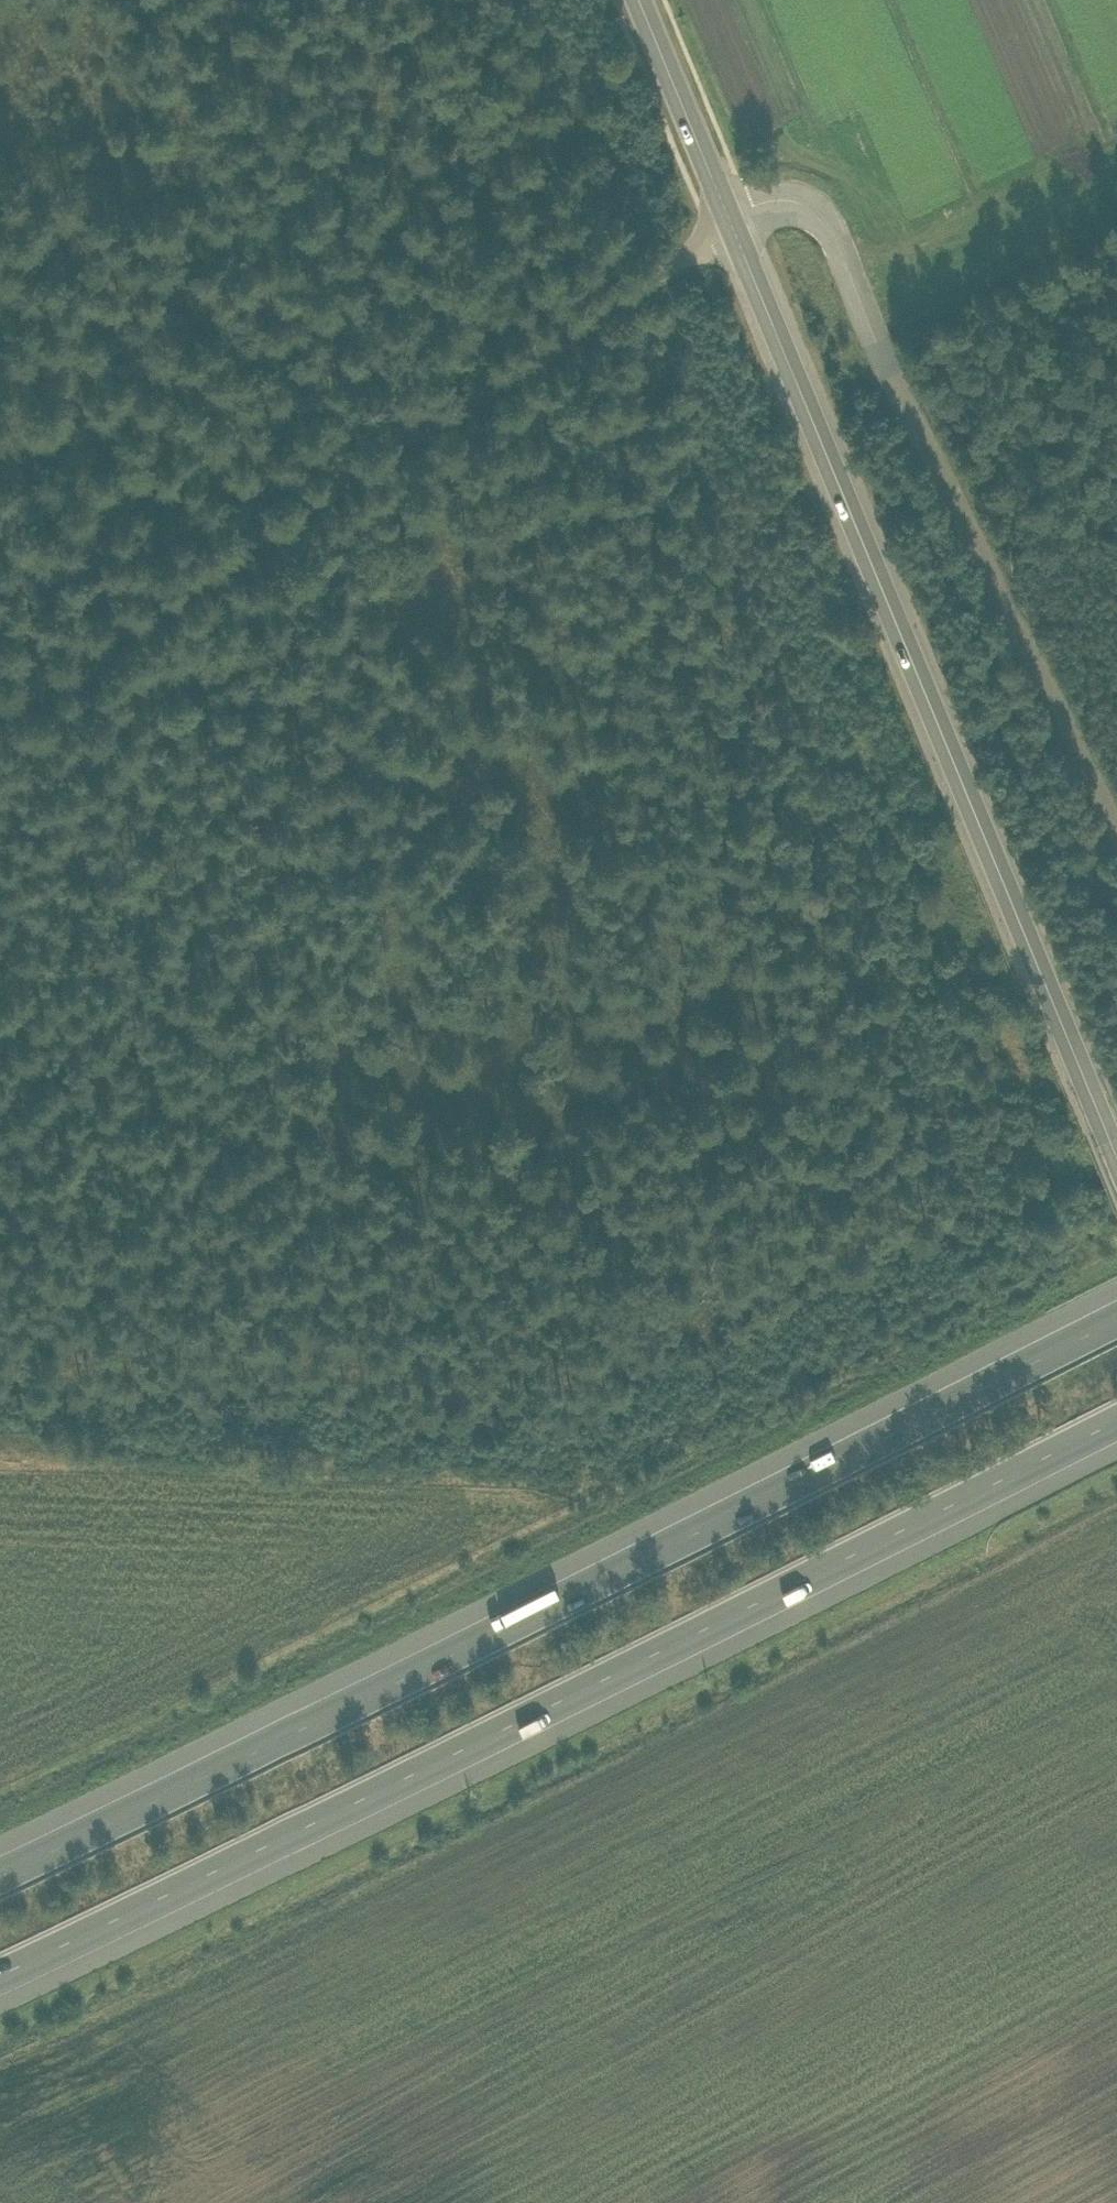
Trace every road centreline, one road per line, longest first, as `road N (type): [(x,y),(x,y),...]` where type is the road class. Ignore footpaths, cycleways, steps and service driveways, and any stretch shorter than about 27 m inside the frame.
road 1 (motorway): [(1116,1313),(0,1869)]
road 2 (motorway): [(0,1972),(1116,1417)]
road 3 (tertiary): [(730,220),(1116,1155)]
road 4 (unclassified): [(0,704),(730,220)]
road 5 (unclassified): [(1116,830),(880,352),(825,214),(773,197),(730,220)]
road 6 (tertiary): [(638,0),(730,220)]

